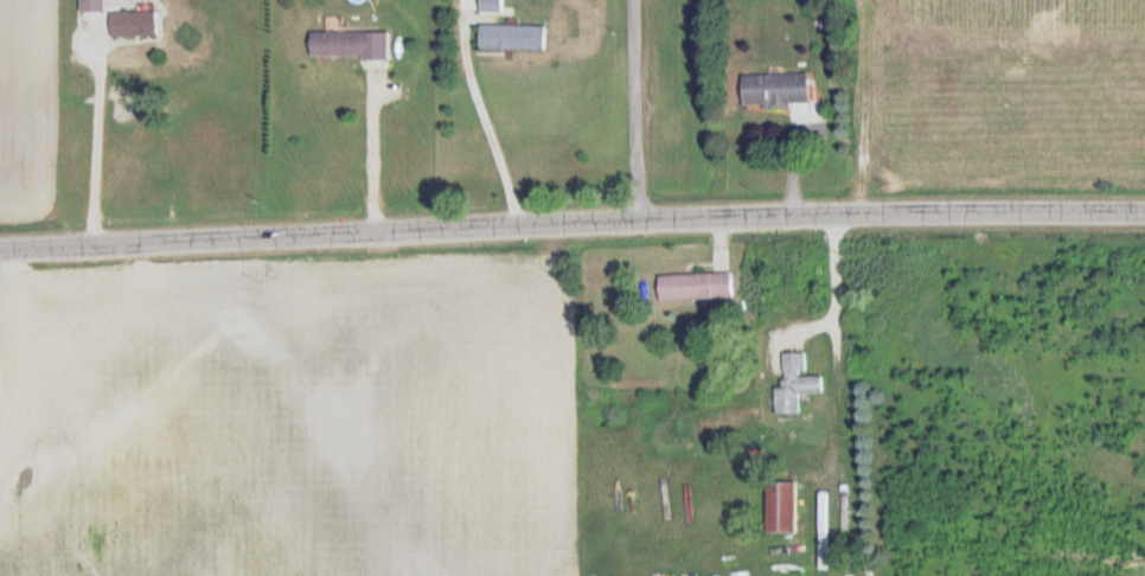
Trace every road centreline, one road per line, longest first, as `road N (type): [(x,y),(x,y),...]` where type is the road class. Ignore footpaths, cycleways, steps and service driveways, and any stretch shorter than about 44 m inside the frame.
road 1 (residential): [(0,247),(833,211),(1144,213)]
road 2 (residential): [(640,219),(638,0)]

